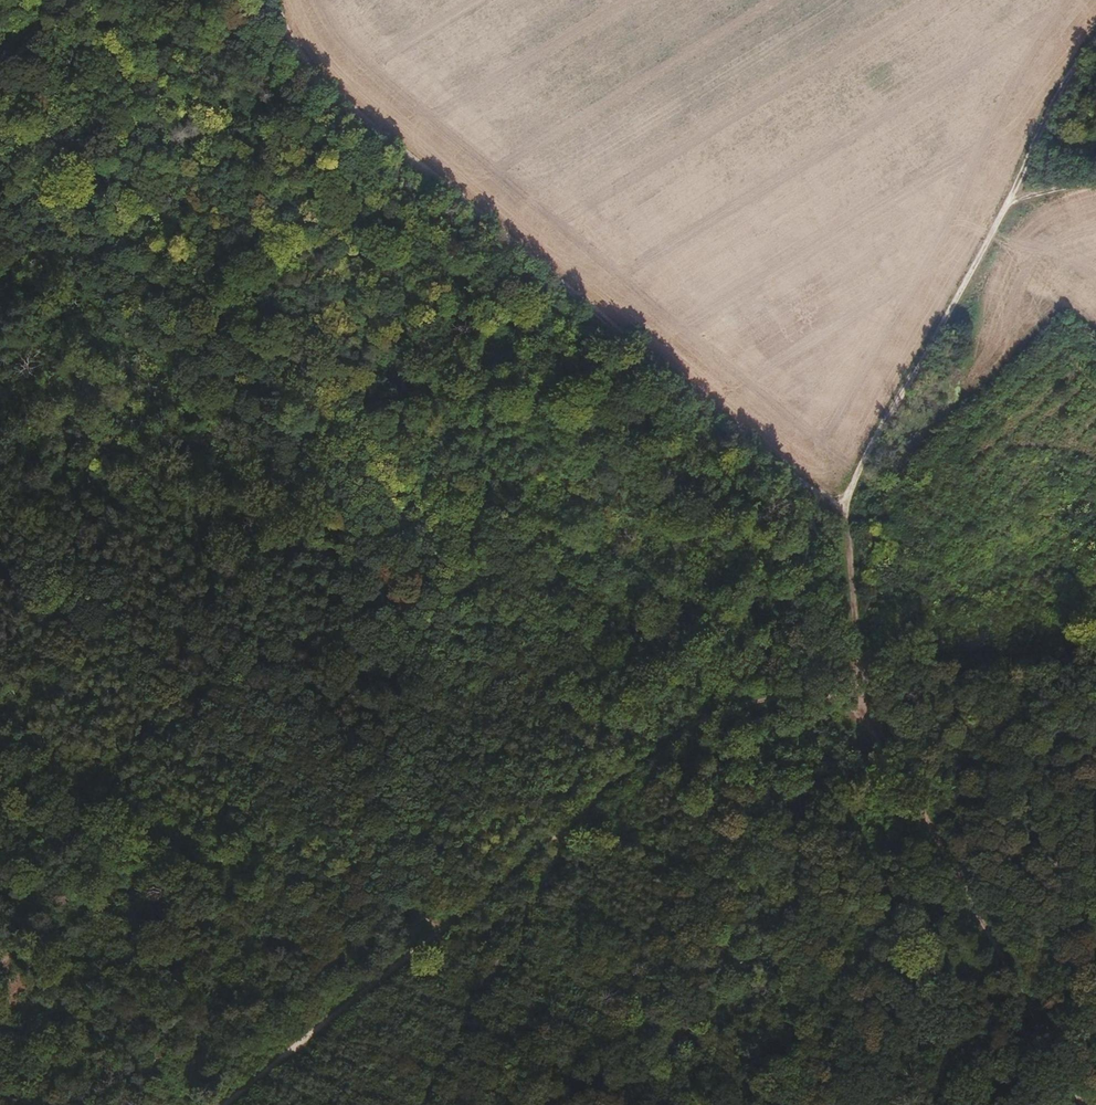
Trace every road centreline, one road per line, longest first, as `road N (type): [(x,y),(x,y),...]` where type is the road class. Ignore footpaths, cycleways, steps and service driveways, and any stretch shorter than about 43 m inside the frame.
road 1 (track): [(0,515),(155,577),(330,672),(404,682),(452,667),(480,636),(458,578),(179,365),(99,293),(0,238)]
road 2 (track): [(278,0),(290,30),(337,89),(834,502),(848,497)]
road 3 (track): [(296,1045),(665,739),(772,694),(863,704)]
road 4 (track): [(848,497),(863,704),(1072,1104)]
road 5 (track): [(848,497),(1064,89),(1095,43)]
road 6 (track): [(0,963),(153,874),(218,861),(287,868),(447,924)]
road 7 (track): [(561,833),(417,1104)]

